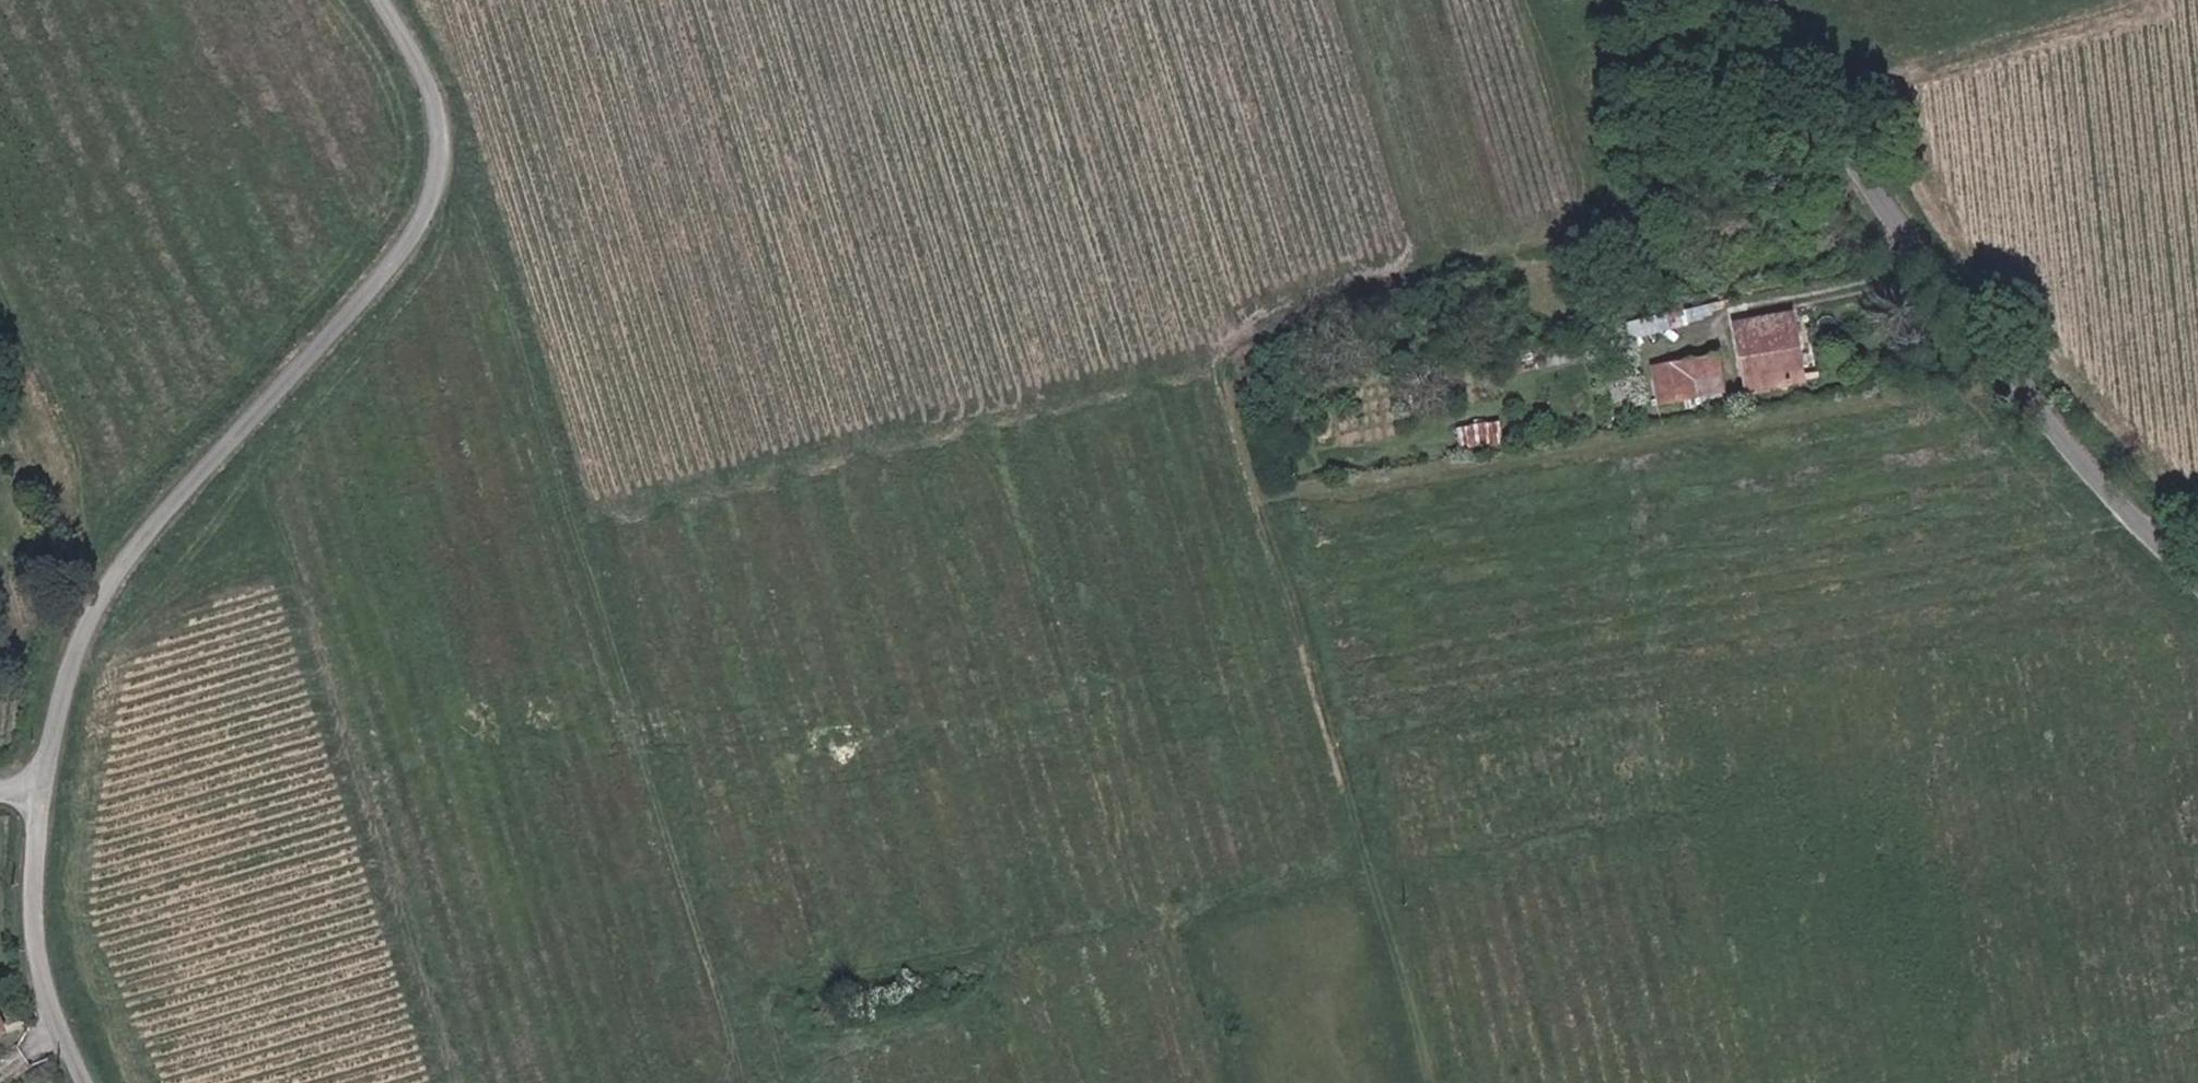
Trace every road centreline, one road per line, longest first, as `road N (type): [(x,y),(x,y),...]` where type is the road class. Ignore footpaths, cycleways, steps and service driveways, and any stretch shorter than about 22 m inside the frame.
road 1 (unclassified): [(381,0),(438,94),(443,178),(429,217),(127,559),(93,623),(36,792),(36,901),(59,1024),(87,1082)]
road 2 (unclassified): [(2197,566),(2143,521),(1950,294),(1820,117),(1769,0)]

